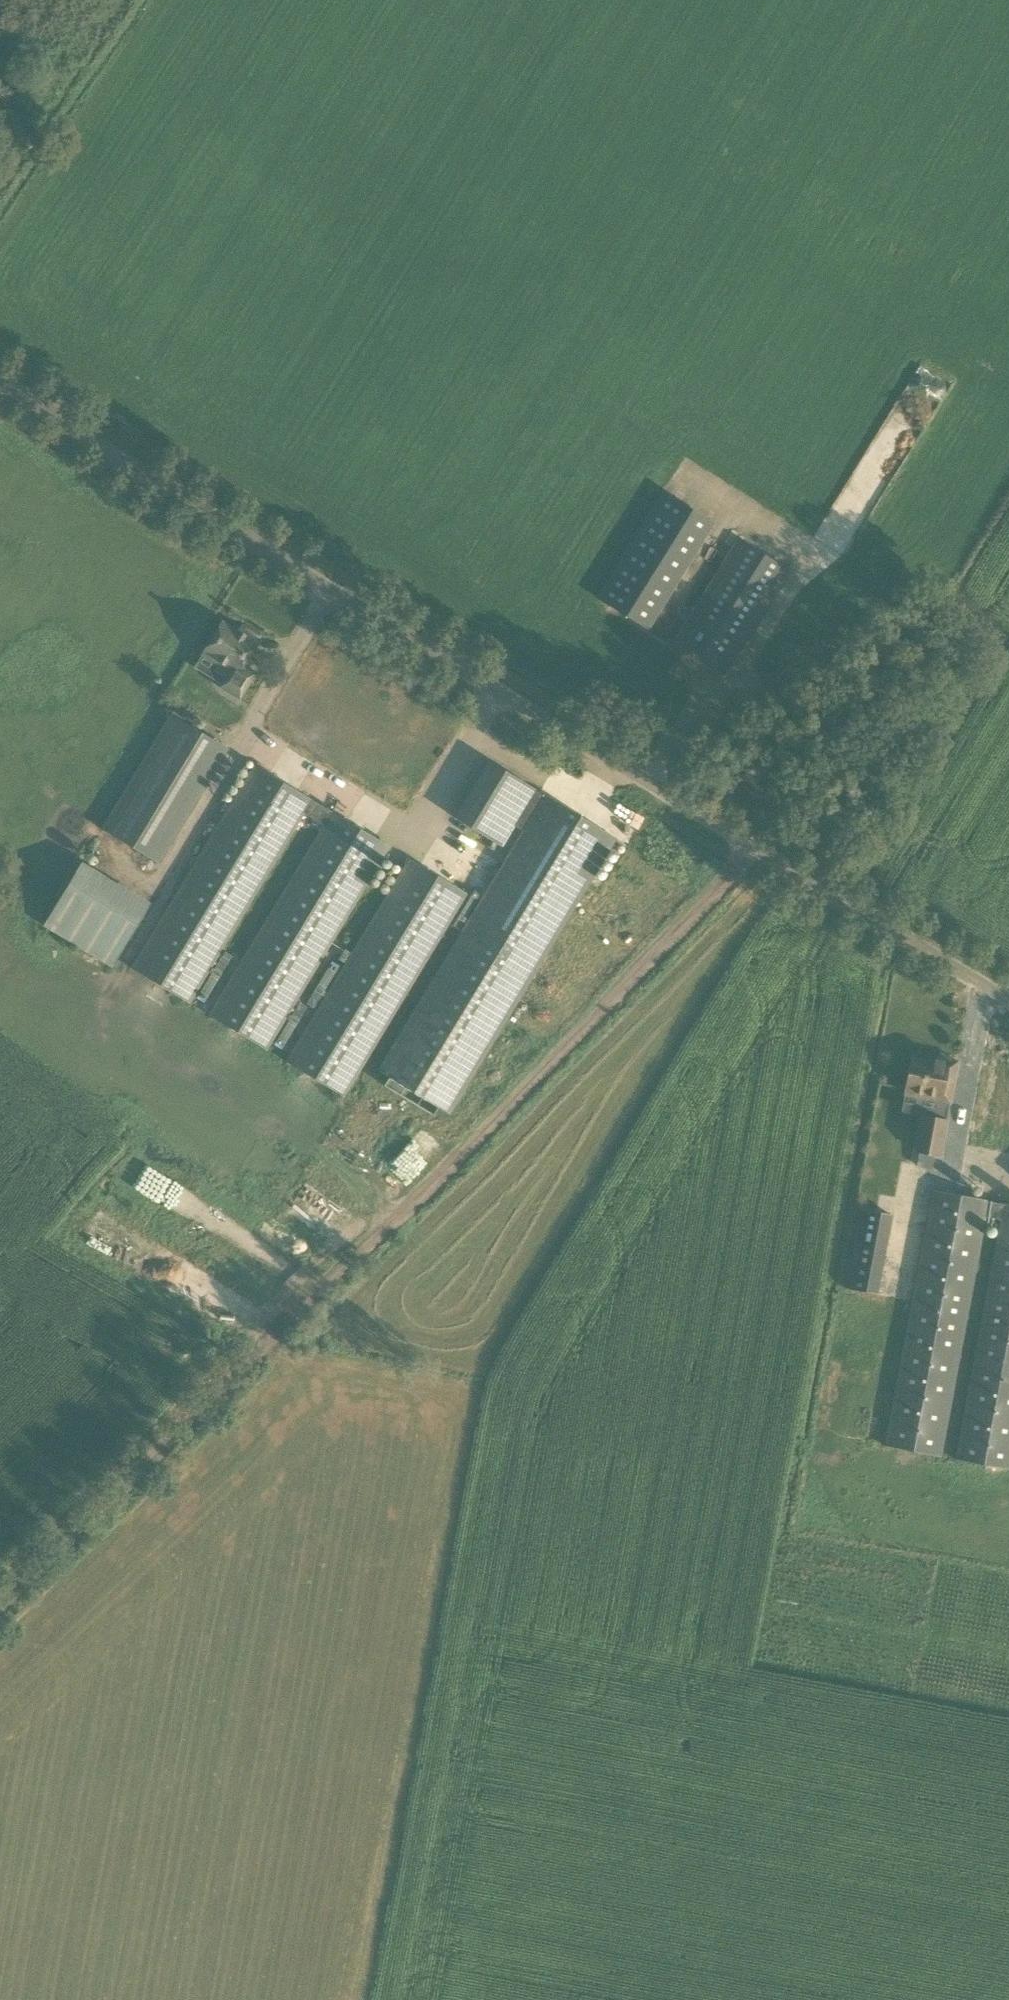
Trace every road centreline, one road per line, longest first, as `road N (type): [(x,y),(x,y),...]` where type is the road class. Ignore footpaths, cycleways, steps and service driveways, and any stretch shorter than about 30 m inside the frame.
road 1 (unclassified): [(1008,995),(224,527),(0,378)]
road 2 (track): [(0,1604),(525,1105),(767,848)]

